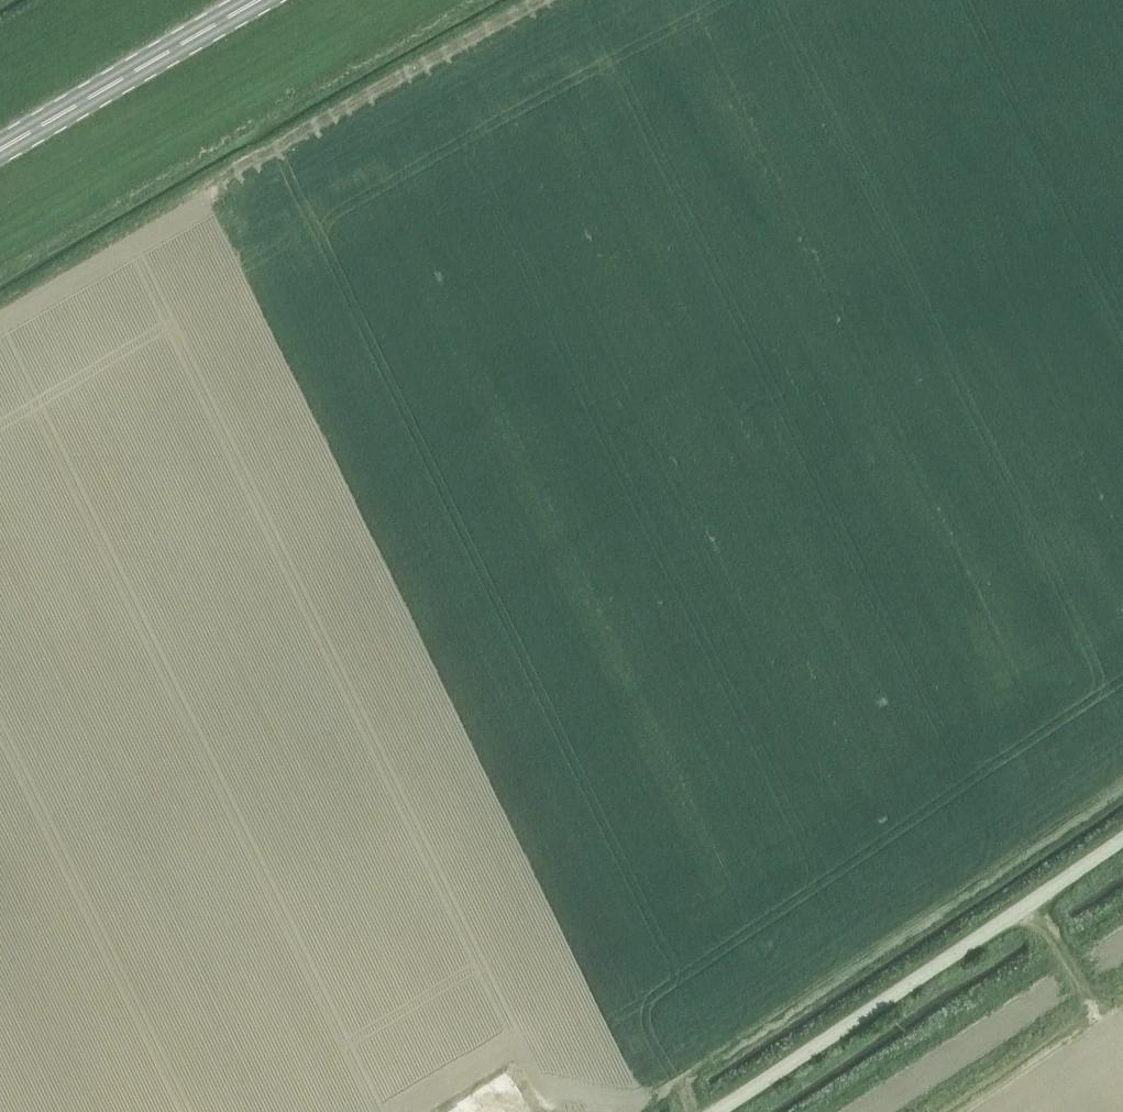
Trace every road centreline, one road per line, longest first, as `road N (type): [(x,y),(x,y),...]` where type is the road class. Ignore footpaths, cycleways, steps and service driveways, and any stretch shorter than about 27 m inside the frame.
road 1 (unclassified): [(708,1111),(1122,833)]
road 2 (secondary): [(0,158),(276,0)]

